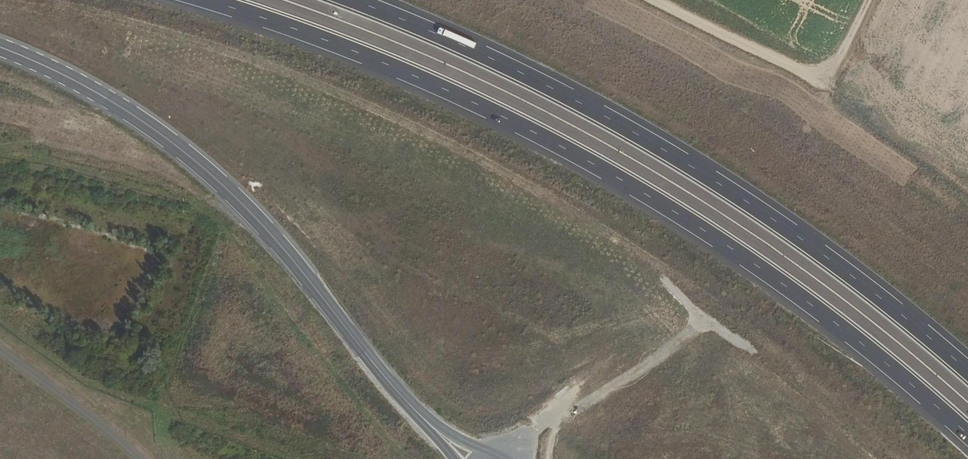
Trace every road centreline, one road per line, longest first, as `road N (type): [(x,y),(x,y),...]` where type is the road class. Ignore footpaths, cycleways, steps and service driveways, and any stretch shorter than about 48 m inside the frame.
road 1 (track): [(508,457),(531,431),(578,409),(705,322),(628,243),(398,118),(186,38),(42,0)]
road 2 (trunk): [(205,0),(376,59),(599,168),(837,323),(967,435)]
road 3 (trunk): [(967,372),(863,282),(631,125),(358,0)]
road 4 (secondary): [(0,45),(58,68),(206,169),(309,275),(424,425),(471,458)]
road 5 (track): [(544,0),(838,163),(967,260)]
road 6 (track): [(628,243),(805,372),(899,458)]
road 7 (track): [(824,83),(823,100),(794,78),(632,0)]
road 8 (track): [(824,83),(660,0)]

